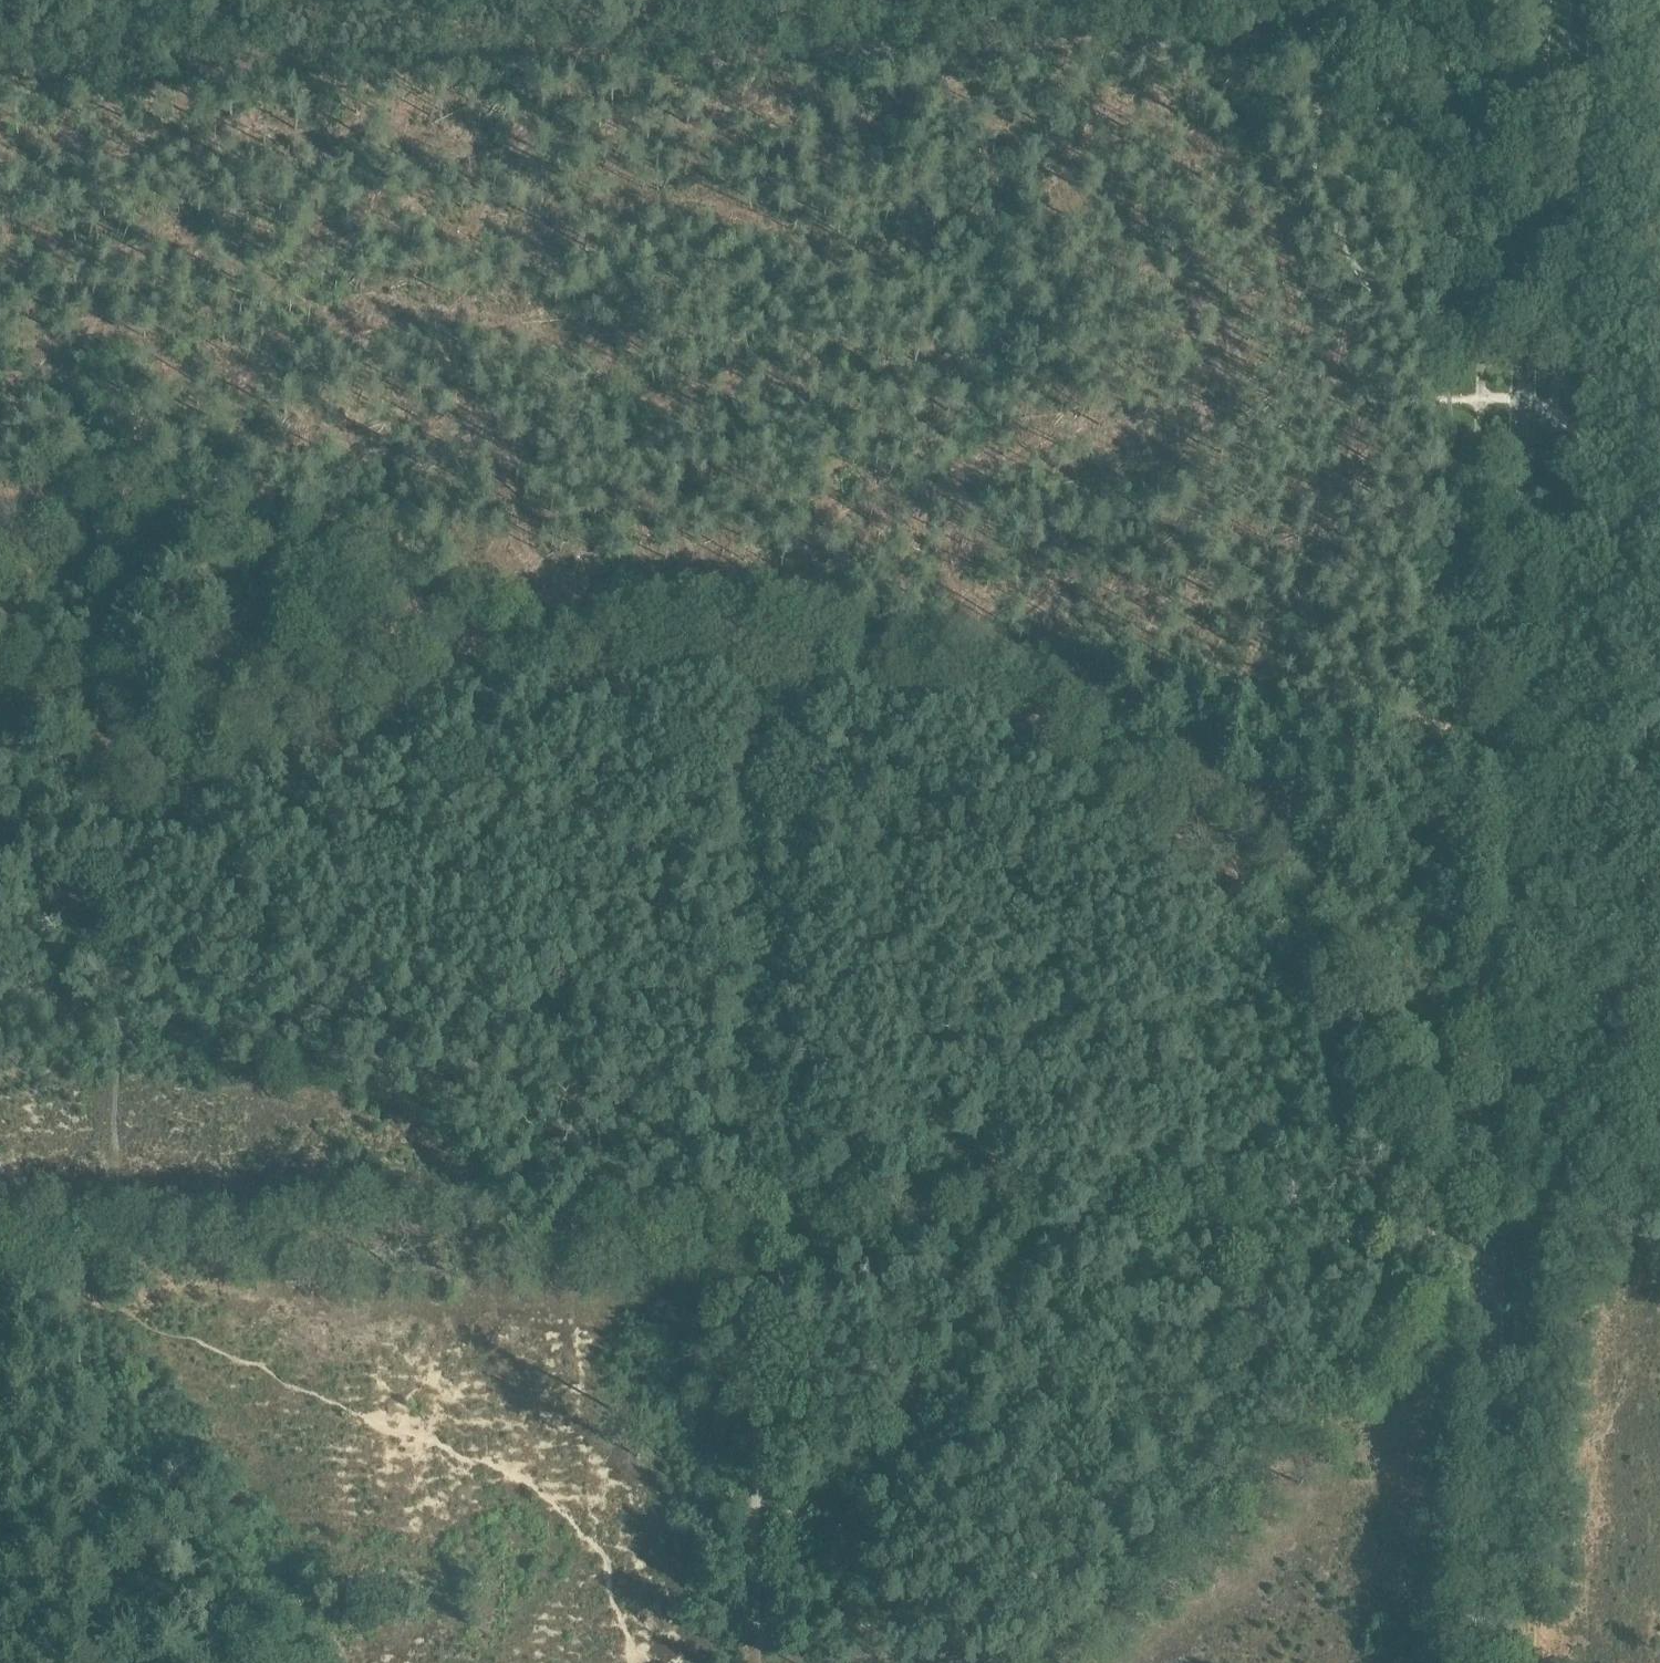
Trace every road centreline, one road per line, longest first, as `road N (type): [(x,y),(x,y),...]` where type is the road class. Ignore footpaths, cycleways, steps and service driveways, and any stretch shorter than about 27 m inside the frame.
road 1 (unclassified): [(1488,1662),(1490,1226),(1534,0)]

